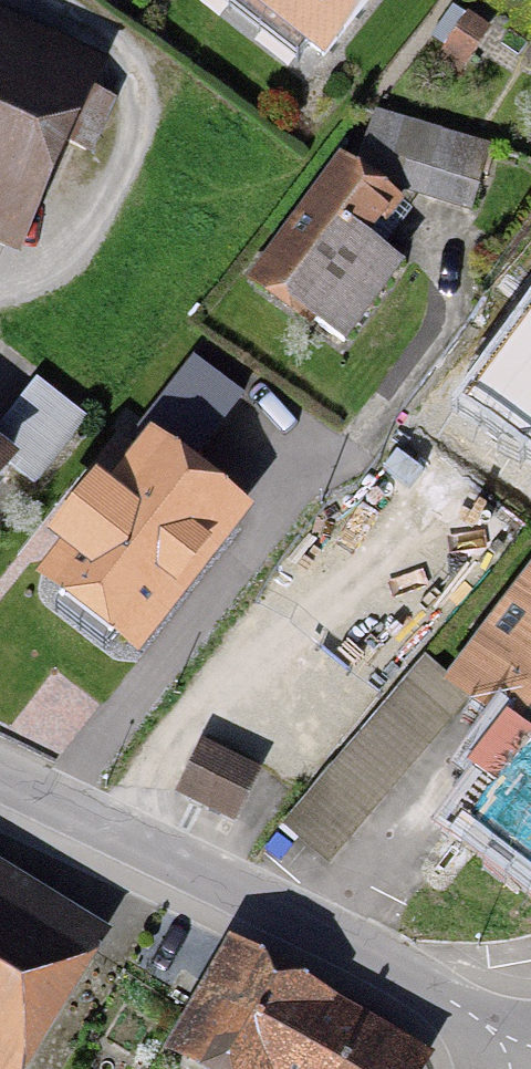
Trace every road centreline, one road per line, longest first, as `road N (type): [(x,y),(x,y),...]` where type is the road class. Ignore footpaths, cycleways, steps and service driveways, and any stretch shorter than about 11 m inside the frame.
road 1 (residential): [(530,1061),(354,953),(0,778)]

